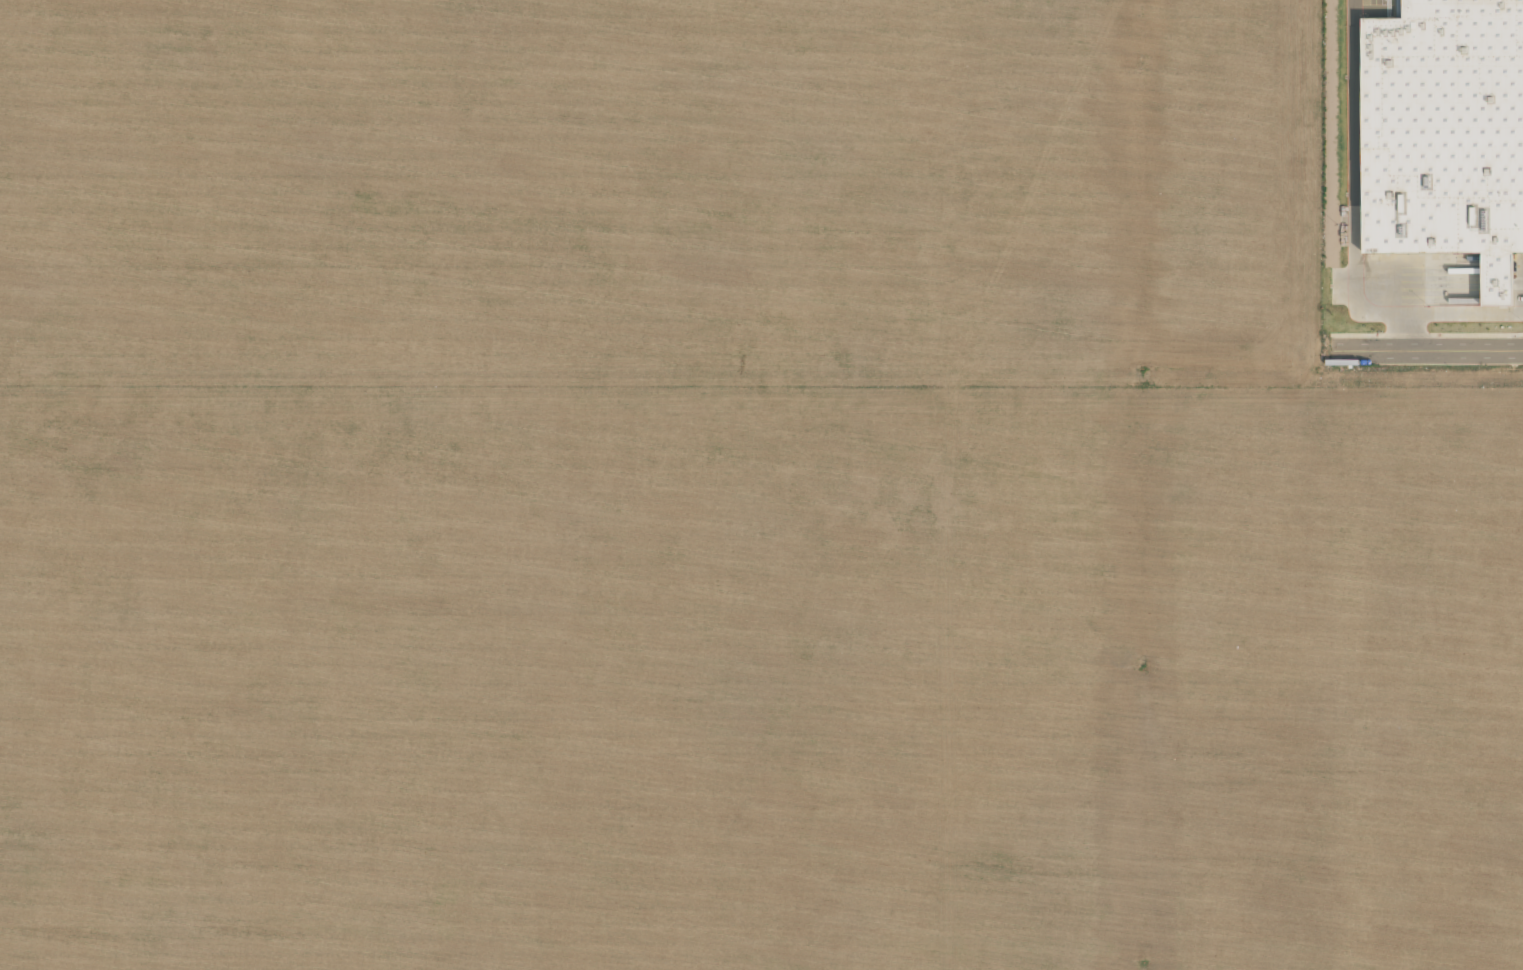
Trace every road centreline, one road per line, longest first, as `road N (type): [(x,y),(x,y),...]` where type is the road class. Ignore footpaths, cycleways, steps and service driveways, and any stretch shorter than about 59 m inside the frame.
road 1 (residential): [(1522,346),(1336,349)]

